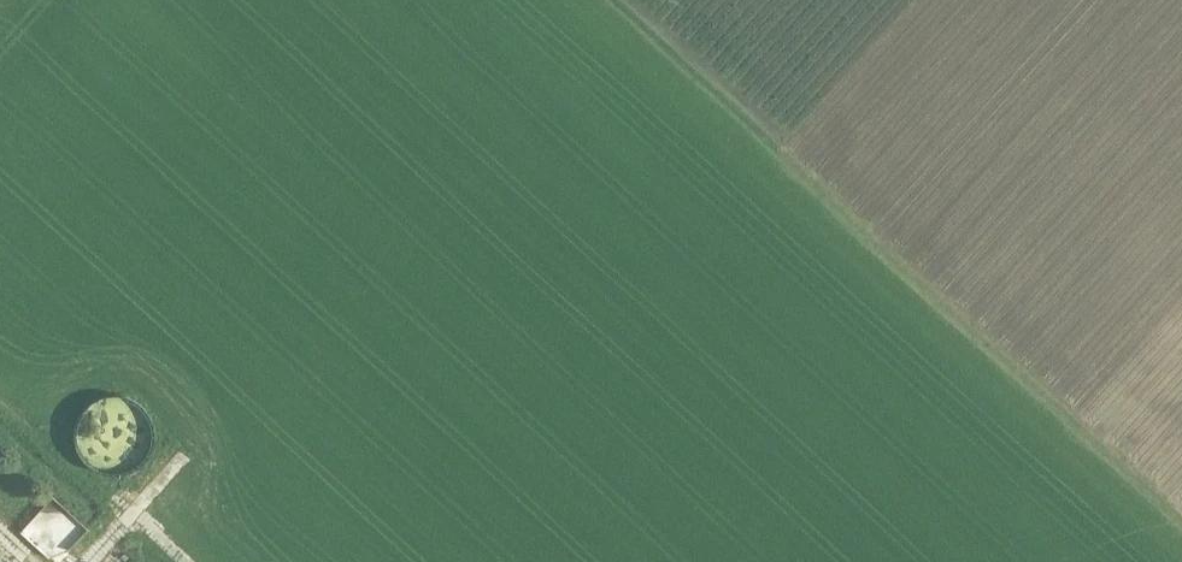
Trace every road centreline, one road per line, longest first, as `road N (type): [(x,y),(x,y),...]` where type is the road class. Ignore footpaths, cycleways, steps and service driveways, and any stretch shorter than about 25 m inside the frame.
road 1 (track): [(607,0),(130,522)]

